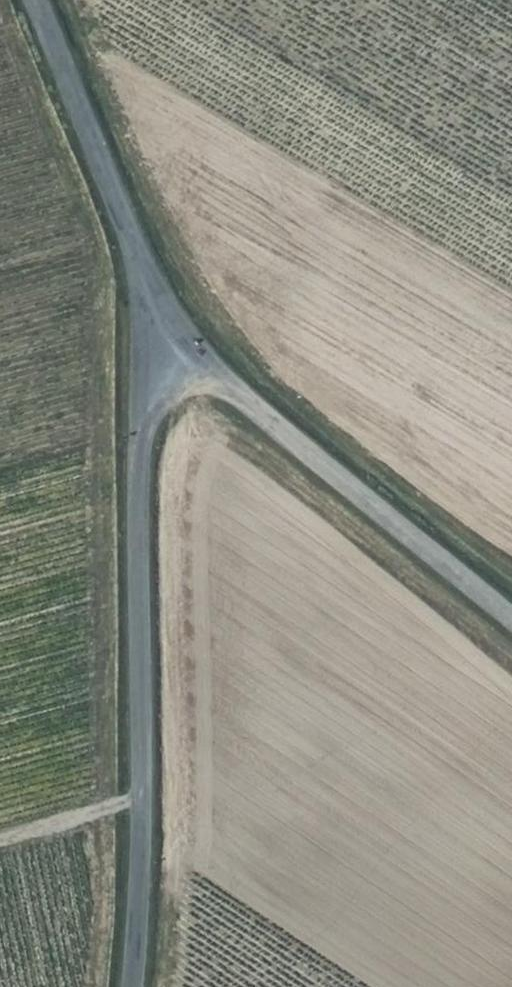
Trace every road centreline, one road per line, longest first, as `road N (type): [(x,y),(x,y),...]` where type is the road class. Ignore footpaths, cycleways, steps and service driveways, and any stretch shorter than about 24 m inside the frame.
road 1 (unclassified): [(132,986),(145,845),(139,462),(147,385),(181,339)]
road 2 (unclassified): [(181,339),(235,396),(511,622)]
road 3 (unclassified): [(34,0),(145,279),(181,339)]
road 4 (track): [(144,796),(0,836)]

